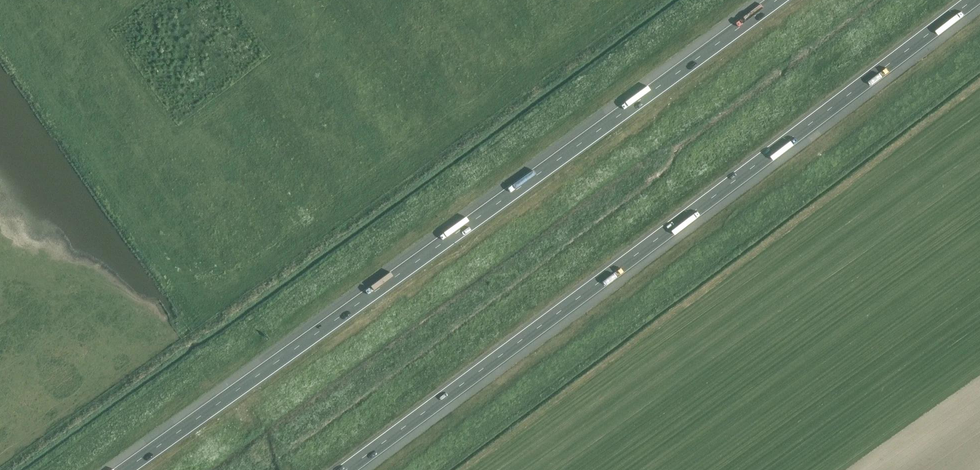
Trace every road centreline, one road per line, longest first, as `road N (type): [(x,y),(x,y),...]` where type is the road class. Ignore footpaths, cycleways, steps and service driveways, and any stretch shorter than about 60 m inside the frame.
road 1 (motorway): [(772,0),(120,469)]
road 2 (motorway): [(346,469),(974,0)]

